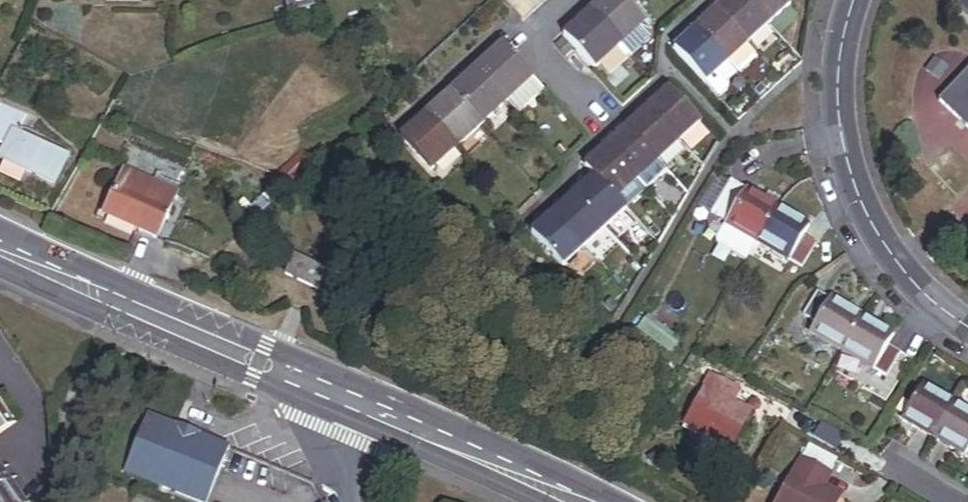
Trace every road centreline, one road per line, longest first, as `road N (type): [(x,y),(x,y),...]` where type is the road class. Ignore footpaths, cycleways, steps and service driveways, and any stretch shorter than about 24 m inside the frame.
road 1 (secondary): [(604,501),(182,309),(88,271),(0,249)]
road 2 (residential): [(849,0),(835,122),(856,198),(893,263),(942,311),(967,324)]
road 3 (secondary): [(0,261),(337,413)]
road 4 (secondary): [(337,413),(544,501)]

